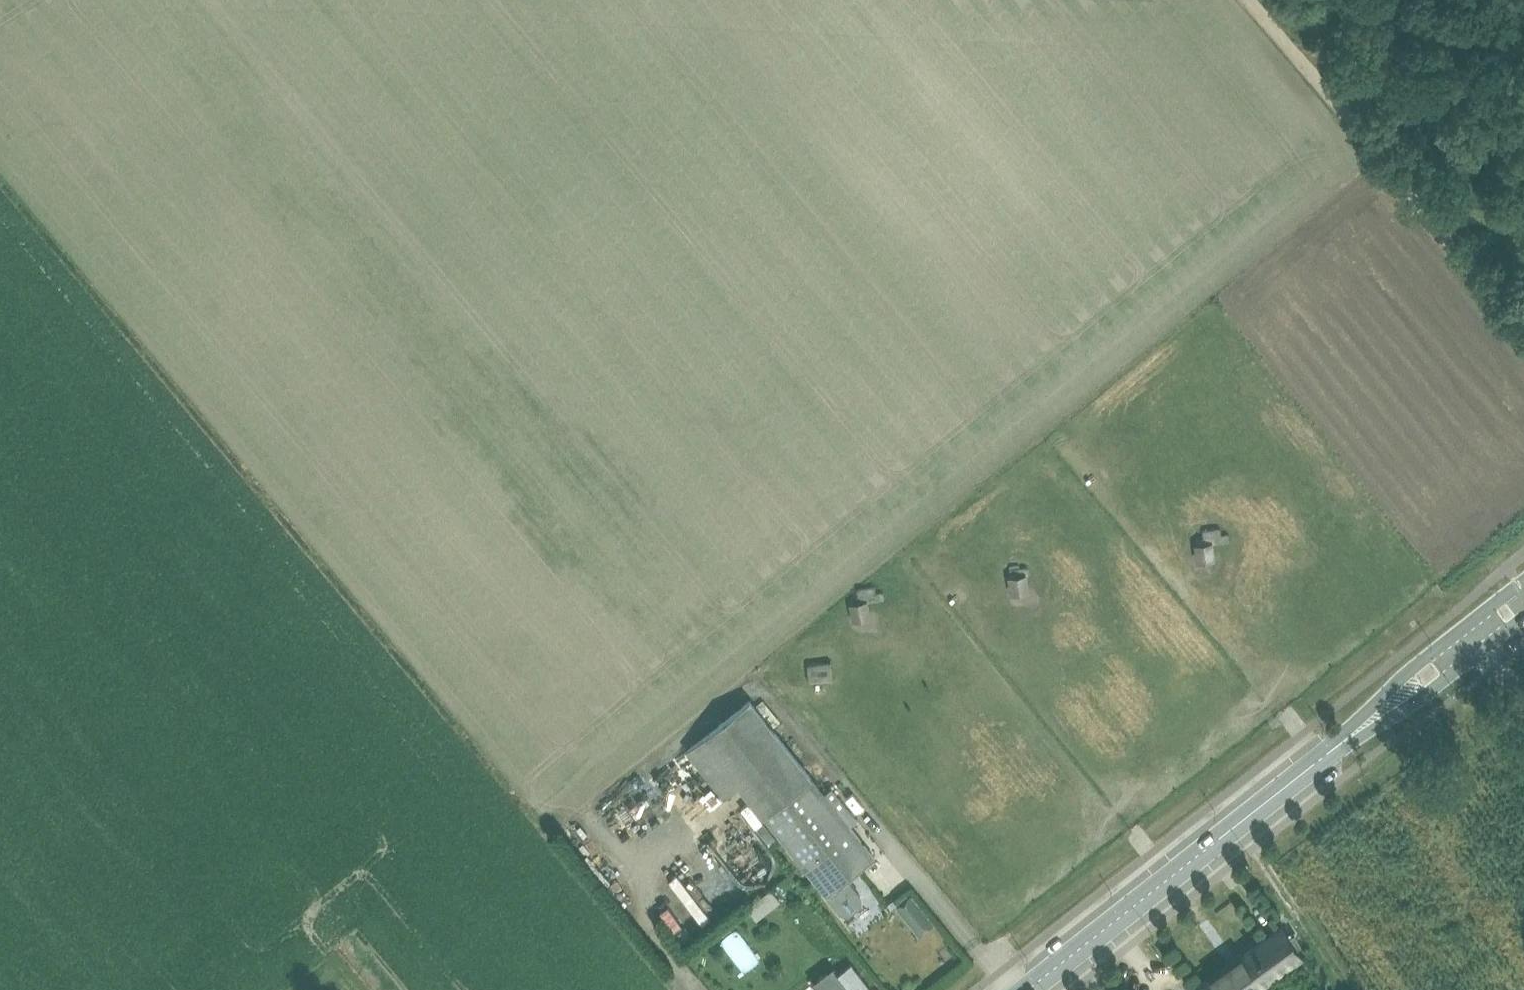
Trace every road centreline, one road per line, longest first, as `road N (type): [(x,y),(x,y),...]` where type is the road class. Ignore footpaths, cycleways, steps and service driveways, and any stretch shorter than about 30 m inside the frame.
road 1 (track): [(1523,335),(1243,0)]
road 2 (secondary): [(1349,737),(1029,989)]
road 3 (secondary): [(1349,737),(1423,697),(1483,650)]
road 4 (secondary): [(1465,629),(1402,678),(1349,737)]

